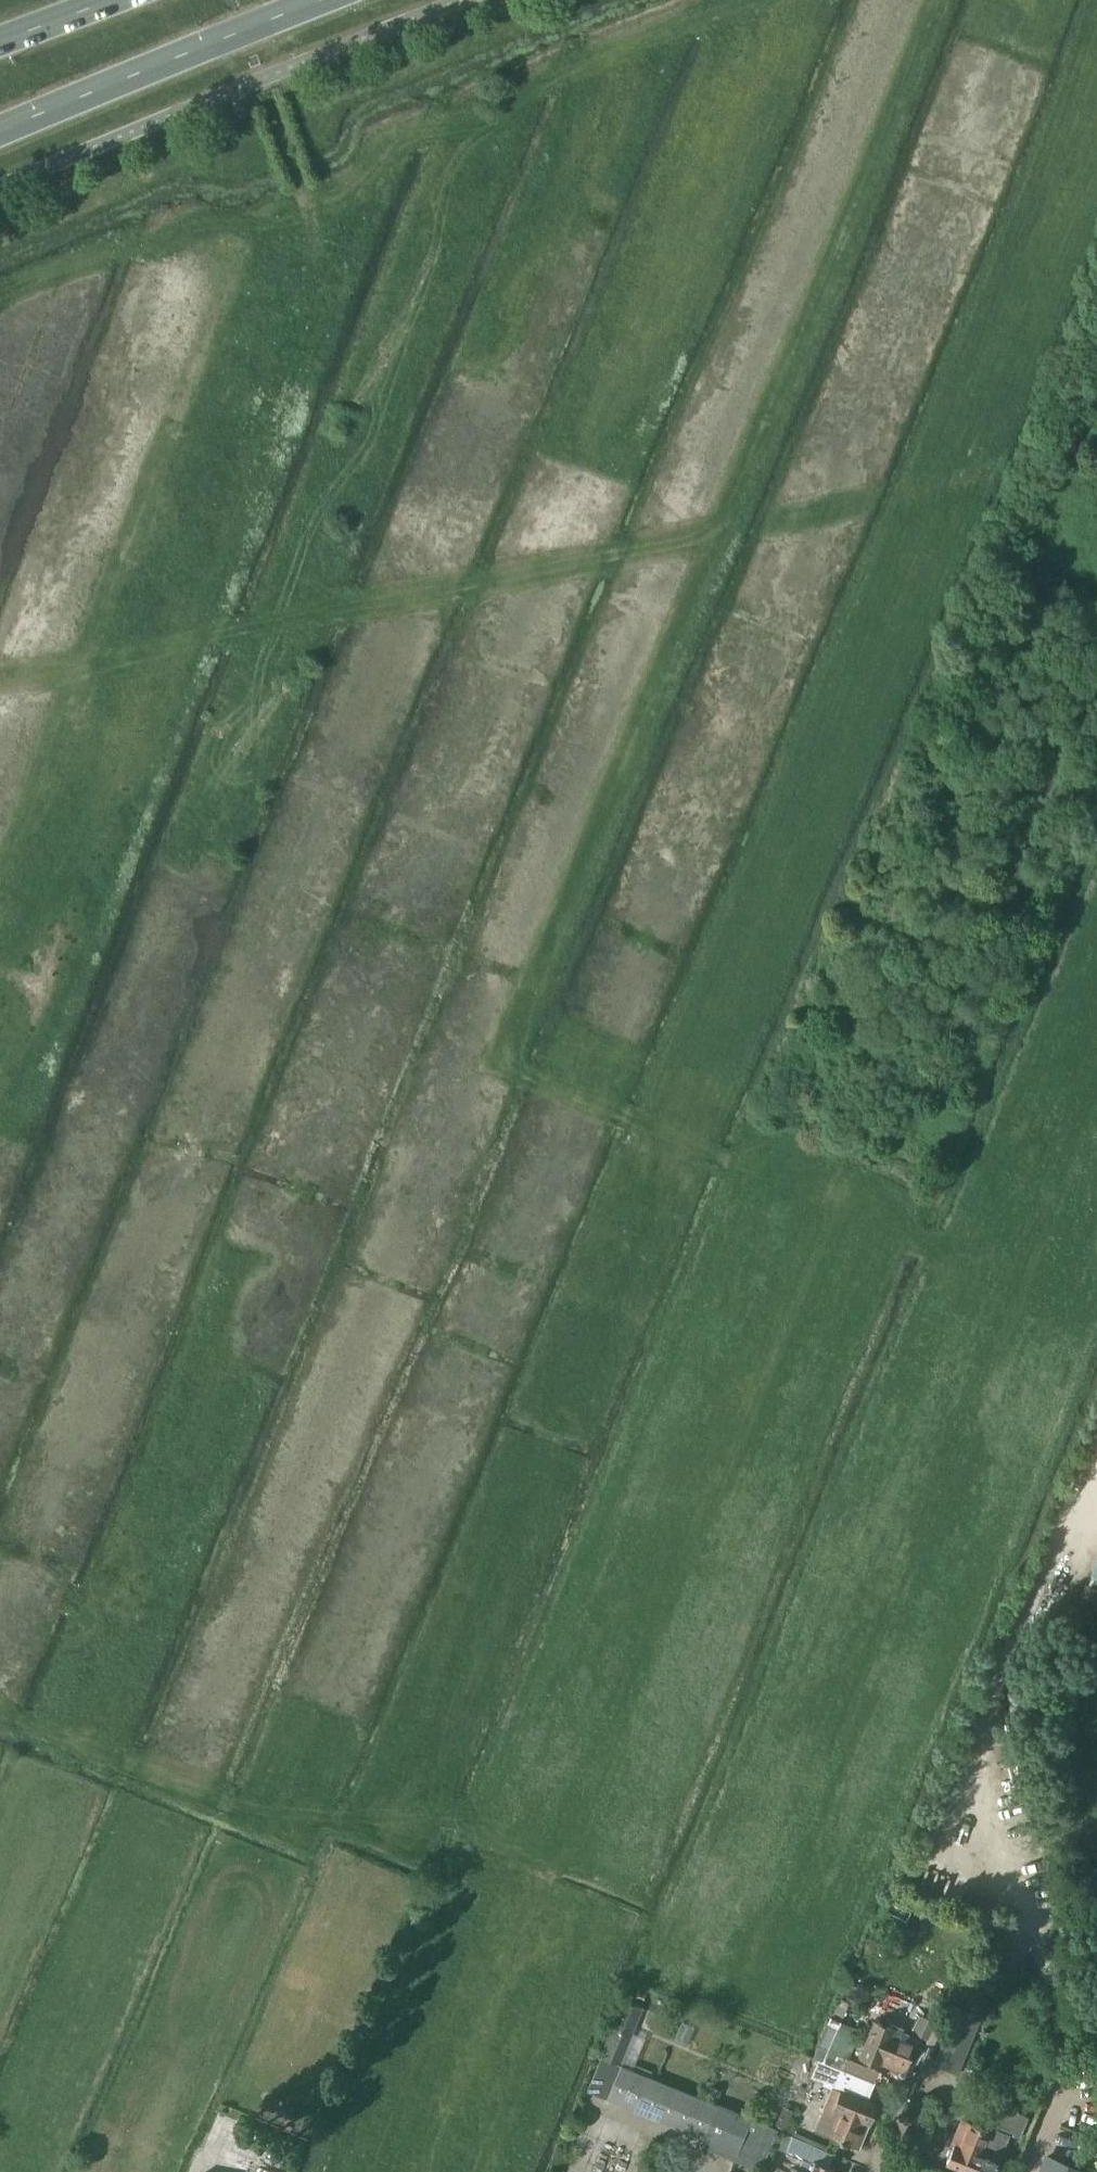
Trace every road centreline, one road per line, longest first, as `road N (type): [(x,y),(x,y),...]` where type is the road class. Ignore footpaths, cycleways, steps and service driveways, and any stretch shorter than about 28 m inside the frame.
road 1 (secondary): [(0,132),(324,0)]

